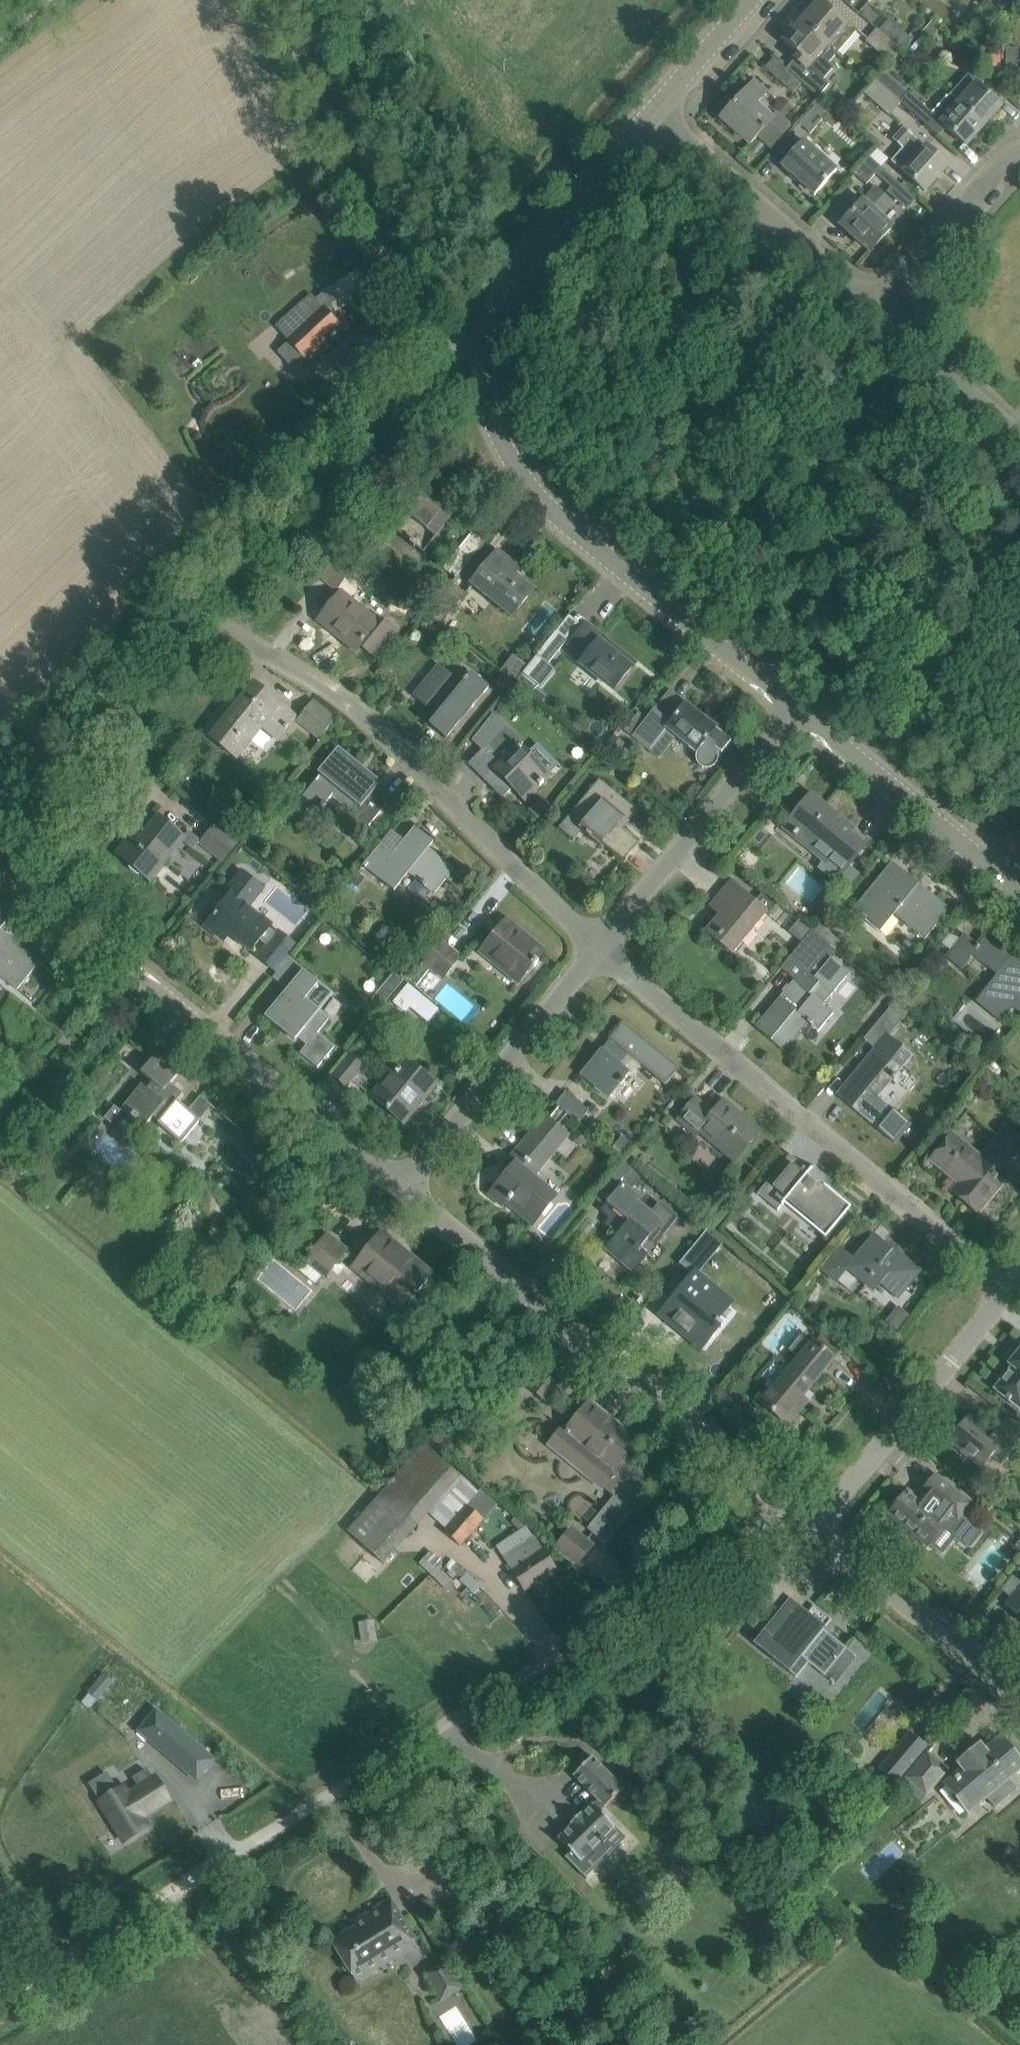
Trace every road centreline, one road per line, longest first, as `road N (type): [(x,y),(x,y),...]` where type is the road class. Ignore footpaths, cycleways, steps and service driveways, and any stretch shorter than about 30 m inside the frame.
road 1 (residential): [(598,948),(373,723),(324,684),(206,618),(164,622),(0,783)]
road 2 (unclassified): [(174,1888),(788,1510)]
road 3 (residential): [(1007,1287),(598,948)]
road 4 (unclassified): [(399,1187),(0,863)]
road 5 (unclassified): [(788,1510),(399,1187)]
road 6 (tertiary): [(794,714),(550,509),(519,461),(498,402),(495,353)]
road 7 (unclassified): [(495,353),(437,313),(387,242),(282,0)]
road 8 (residential): [(399,1187),(598,948)]
road 9 (residential): [(811,1526),(1007,1287)]
road 10 (tertiary): [(495,353),(517,264),(653,99)]
road 11 (residential): [(598,948),(794,714)]
road 12 (residential): [(880,303),(653,99)]
road 13 (unclassified): [(1019,1693),(811,1526)]
road 14 (tertiary): [(1001,874),(794,714)]
road 15 (track): [(0,1997),(174,1888)]
road 16 (residential): [(1019,156),(1005,161),(880,303)]
road 17 (residential): [(1019,427),(880,303)]
road 18 (tertiary): [(653,99),(743,0)]

